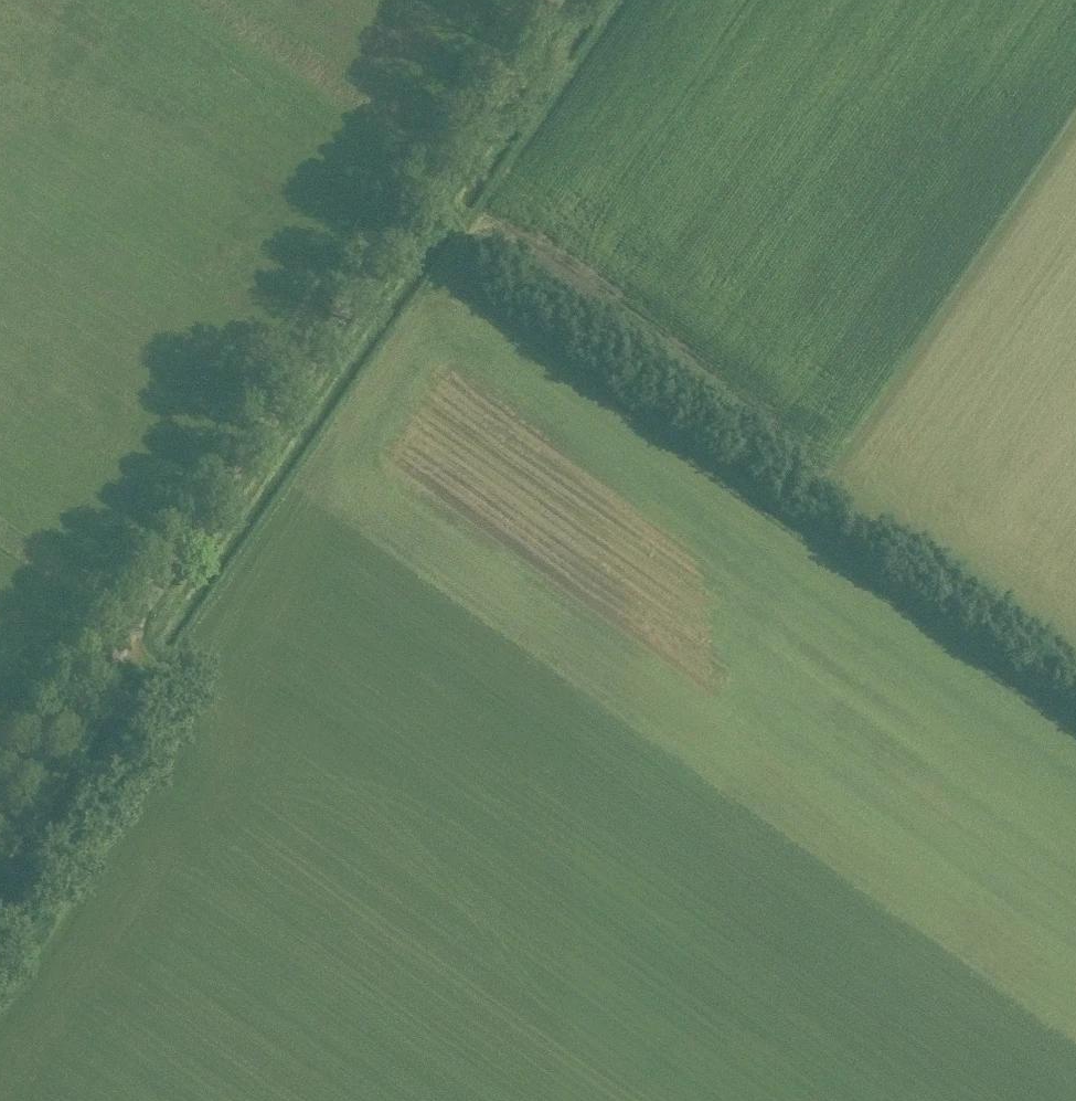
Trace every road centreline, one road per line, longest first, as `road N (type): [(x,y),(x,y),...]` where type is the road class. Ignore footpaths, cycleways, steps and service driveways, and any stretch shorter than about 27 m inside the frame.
road 1 (unclassified): [(0,808),(538,0)]

